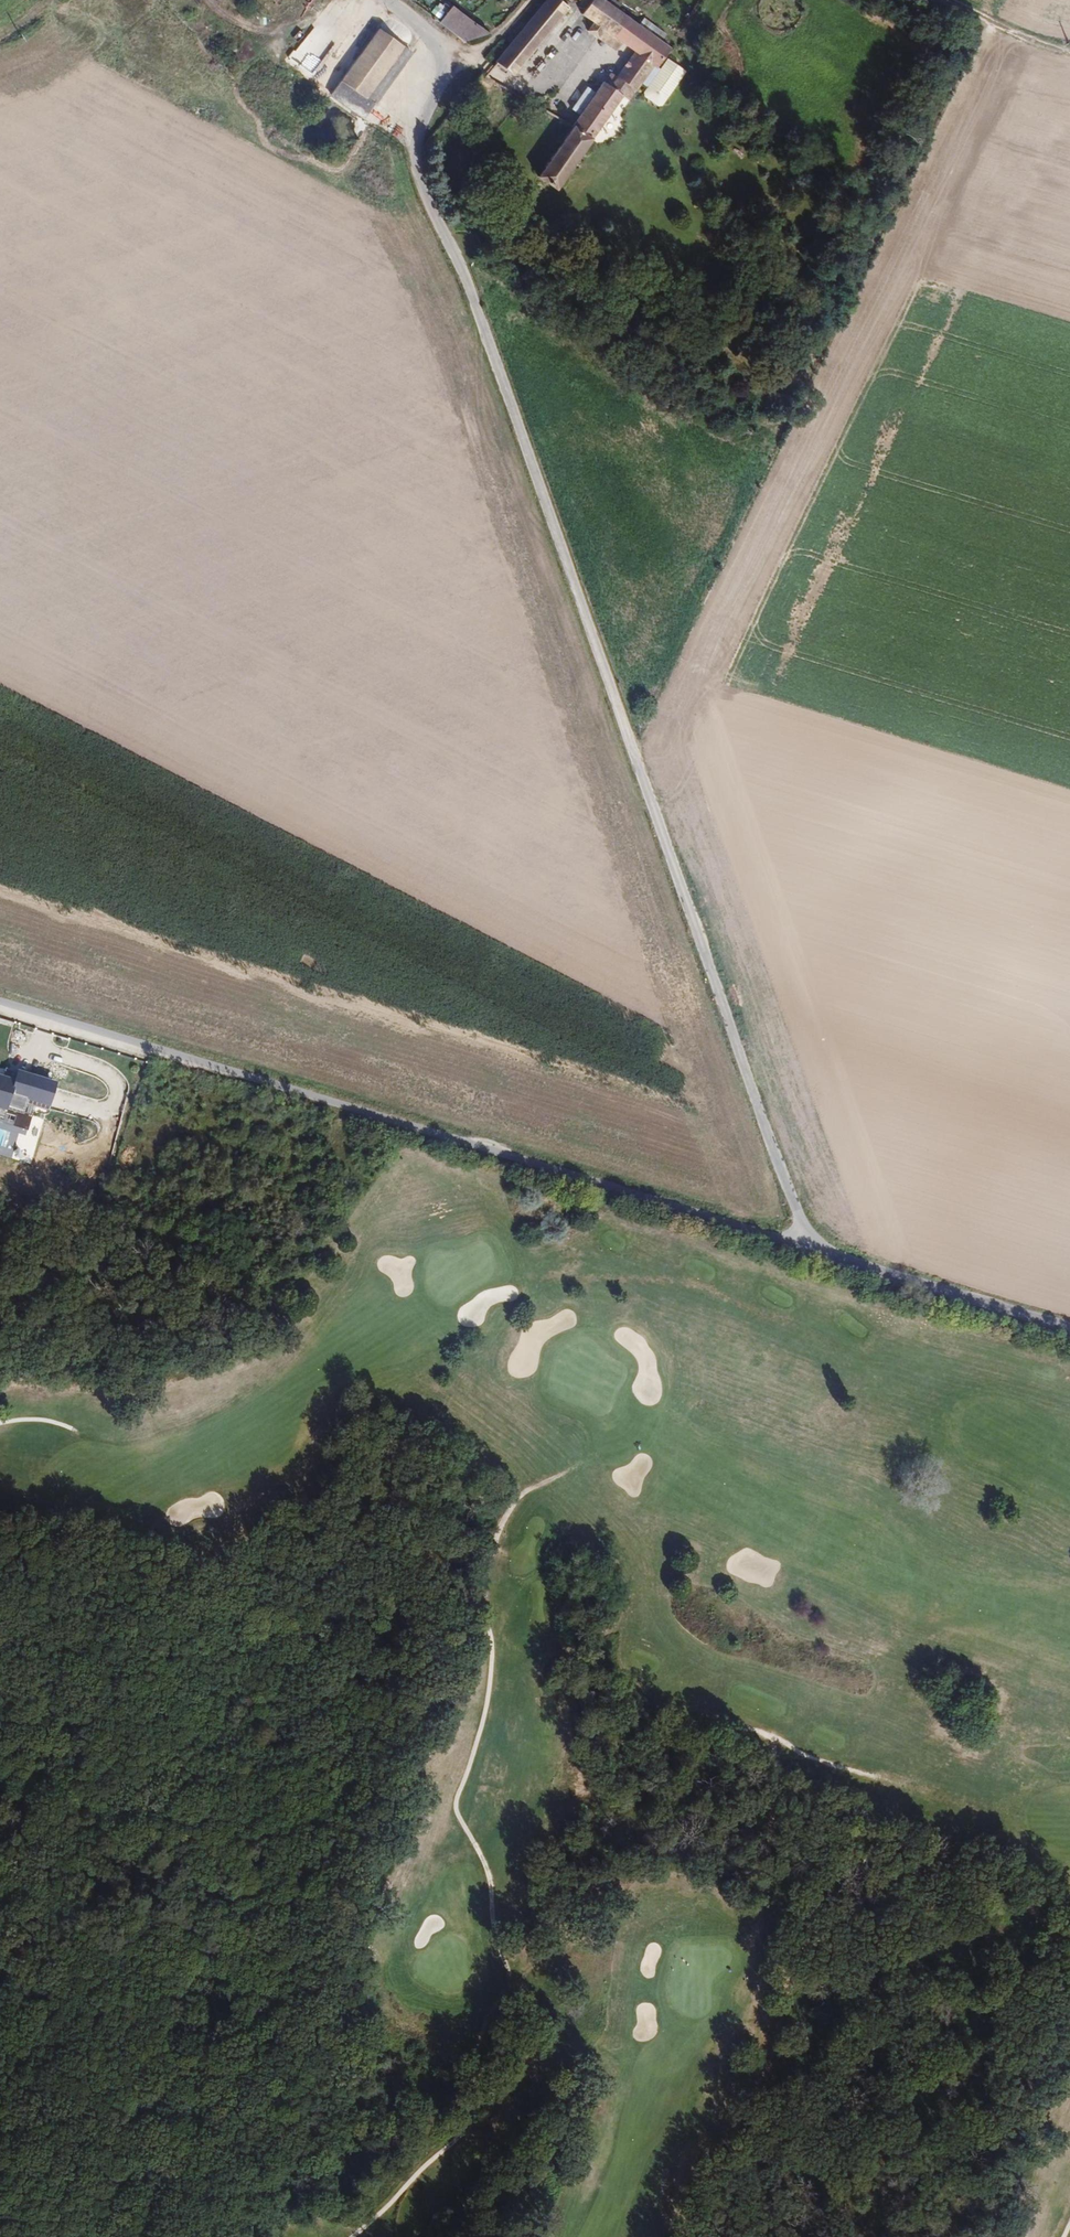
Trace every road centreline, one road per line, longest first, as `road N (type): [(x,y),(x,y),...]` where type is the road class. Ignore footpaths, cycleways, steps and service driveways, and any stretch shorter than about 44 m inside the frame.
road 1 (unclassified): [(384,0),(410,20),(443,67),(414,145),(423,187),(485,324),(815,1251)]
road 2 (unclassified): [(0,1003),(815,1251)]
road 3 (unclassified): [(815,1251),(1069,1328)]

